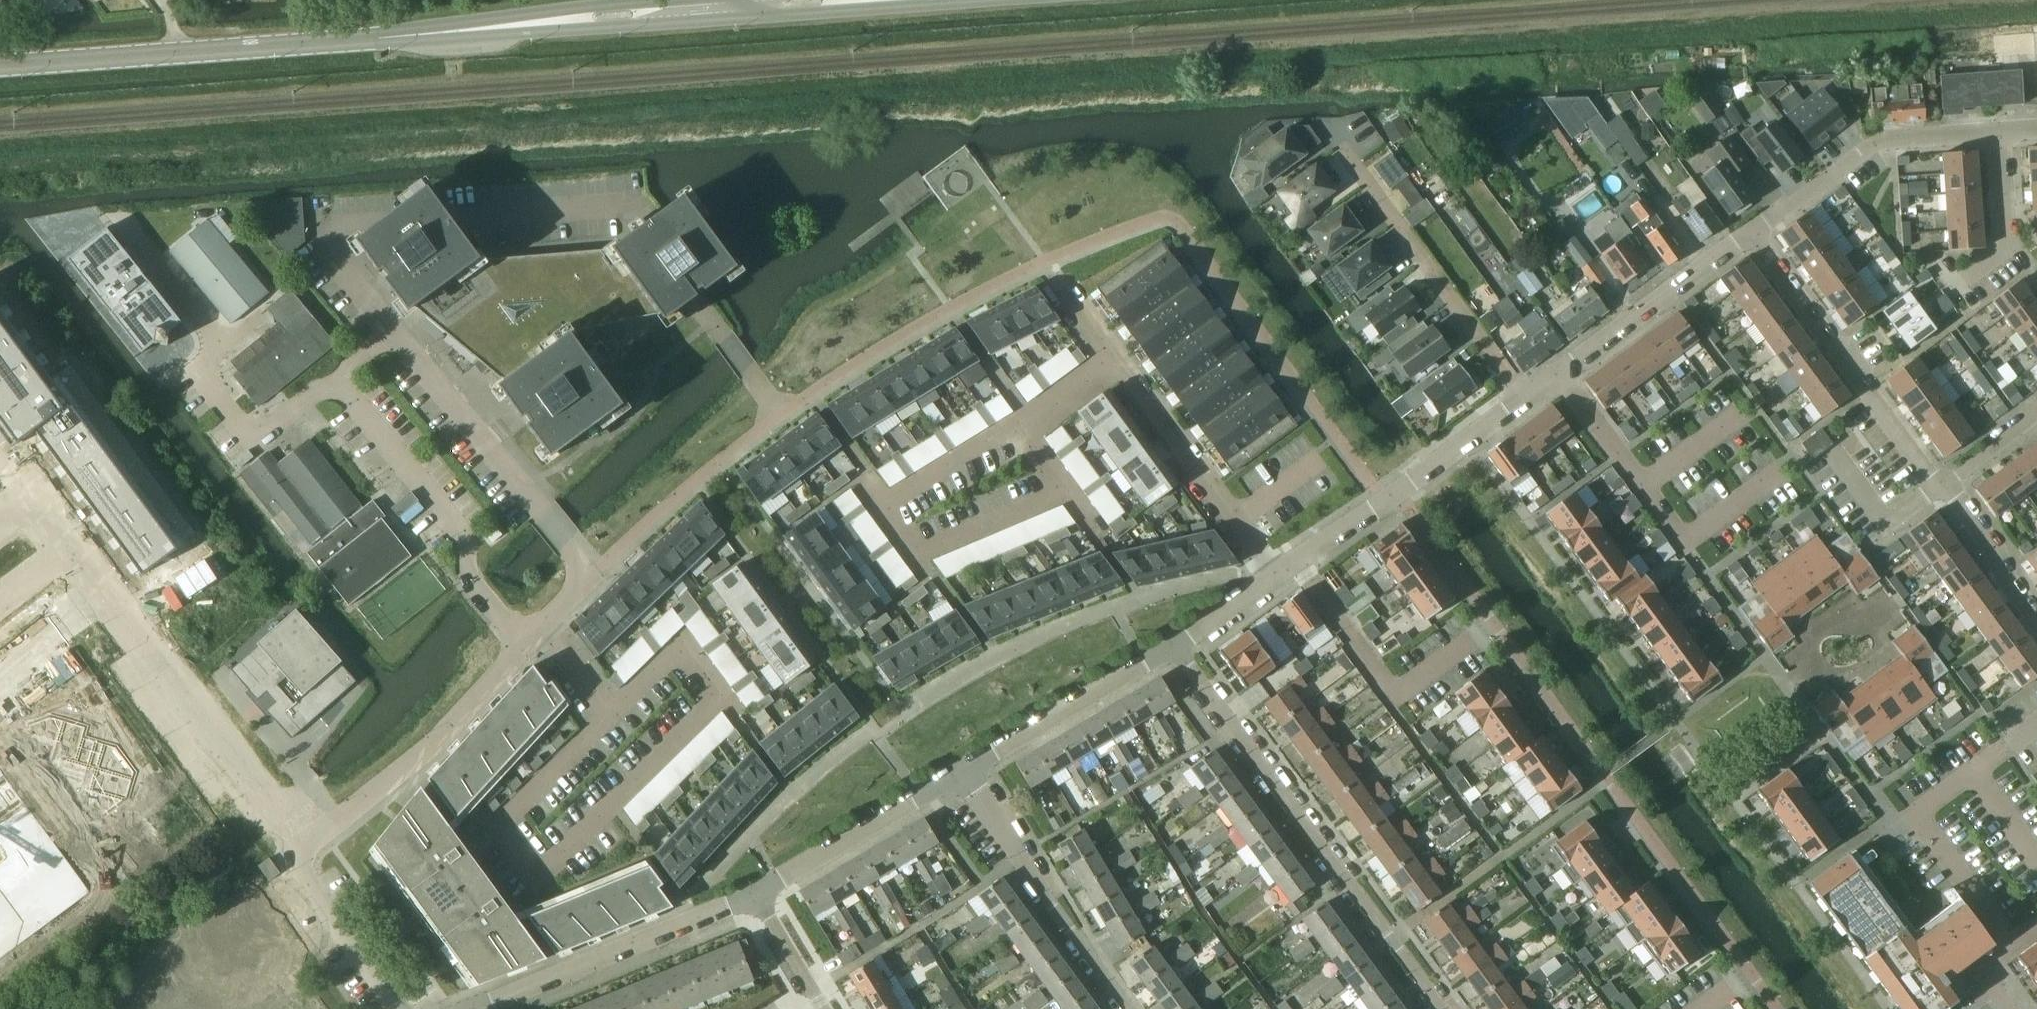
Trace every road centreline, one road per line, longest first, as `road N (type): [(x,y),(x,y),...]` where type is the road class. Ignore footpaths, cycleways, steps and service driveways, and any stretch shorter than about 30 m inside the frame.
road 1 (residential): [(388,331),(315,246),(339,225),(648,203)]
road 2 (residential): [(1444,1008),(1174,649)]
road 3 (tertiary): [(0,68),(383,38)]
road 4 (residential): [(1276,574),(1052,273)]
road 5 (residential): [(341,385),(314,392),(266,427),(234,421),(195,366),(220,347),(125,225)]
road 6 (residential): [(294,852),(83,557)]
road 7 (tertiary): [(383,38),(716,23)]
road 8 (residential): [(524,643),(472,580),(464,532),(341,385)]
road 9 (residential): [(1943,486),(1753,233)]
road 10 (residential): [(591,571),(388,331)]
road 11 (residential): [(294,852),(412,764),(524,643)]
road 12 (residential): [(1340,149),(1522,399)]
road 13 (residential): [(475,1008),(758,896)]
road 14 (residential): [(1276,574),(1522,399)]
road 15 (residential): [(966,774),(1127,1008)]
road 16 (tertiary): [(662,0),(383,38)]
road 17 (residential): [(2002,133),(1878,140),(1753,233)]
road 18 (residential): [(966,774),(1174,649)]
road 19 (residential): [(591,571),(776,416)]
road 20 (residential): [(758,896),(966,774)]
road 21 (residential): [(1558,373),(1753,233)]
road 22 (tertiary): [(751,20),(989,0)]
road 23 (residential): [(1972,777),(1916,819),(2009,948)]
road 24 (residential): [(1558,373),(1683,543)]
road 25 (residential): [(402,1008),(294,852)]
road 26 (residential): [(1969,275),(2010,244),(2002,133)]
road 27 (residential): [(2036,618),(1943,486)]
road 28 (residential): [(758,896),(819,1008)]
road 29 (residential): [(1174,649),(1276,574)]
road 30 (residential): [(83,557),(34,491),(0,516)]

